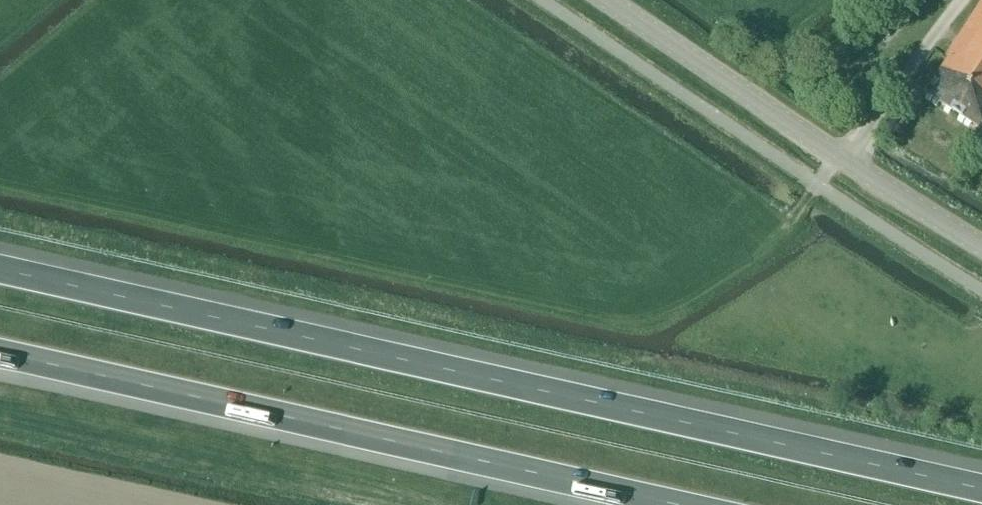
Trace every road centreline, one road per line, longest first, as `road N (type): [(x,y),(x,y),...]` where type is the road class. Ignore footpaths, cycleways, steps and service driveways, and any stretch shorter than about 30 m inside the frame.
road 1 (motorway): [(981,496),(0,273)]
road 2 (motorway): [(0,360),(645,504)]
road 3 (tertiary): [(981,246),(606,0)]

